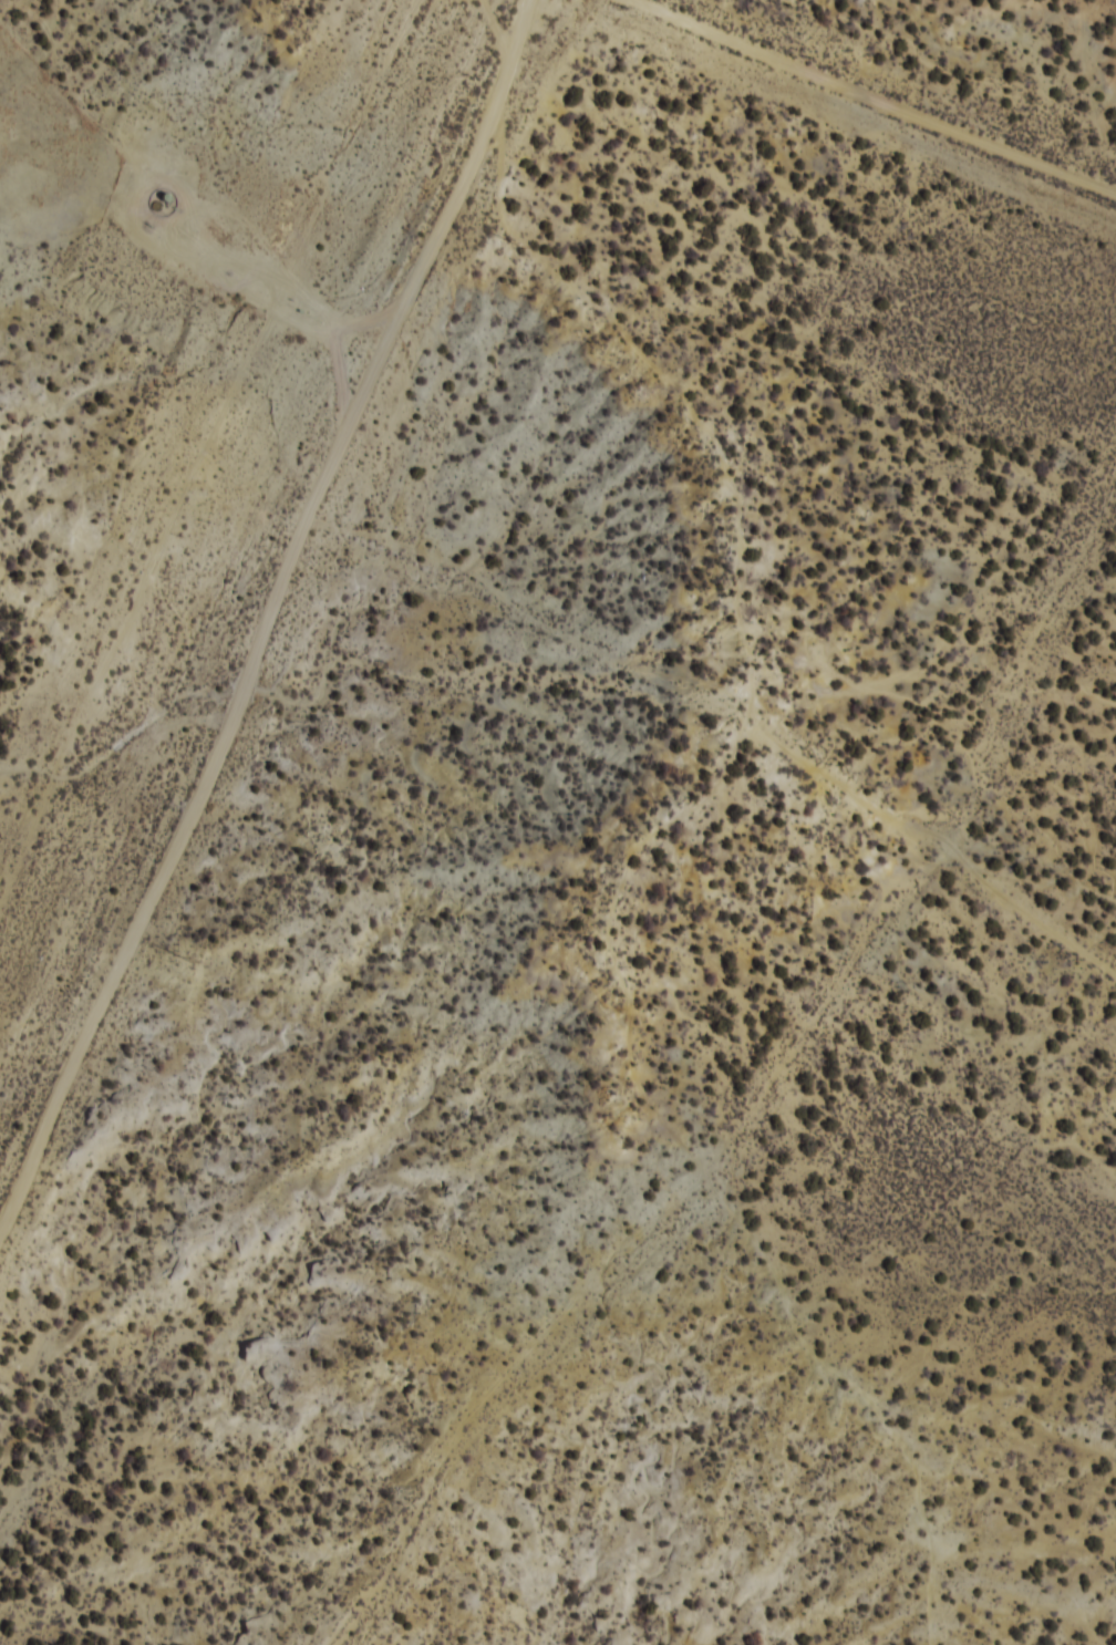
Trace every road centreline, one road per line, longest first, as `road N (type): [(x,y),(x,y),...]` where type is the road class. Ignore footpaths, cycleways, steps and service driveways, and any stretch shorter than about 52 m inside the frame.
road 1 (residential): [(399,310),(166,871),(0,1226)]
road 2 (residential): [(1115,194),(633,0)]
road 3 (residential): [(399,310),(459,196),(532,0)]

